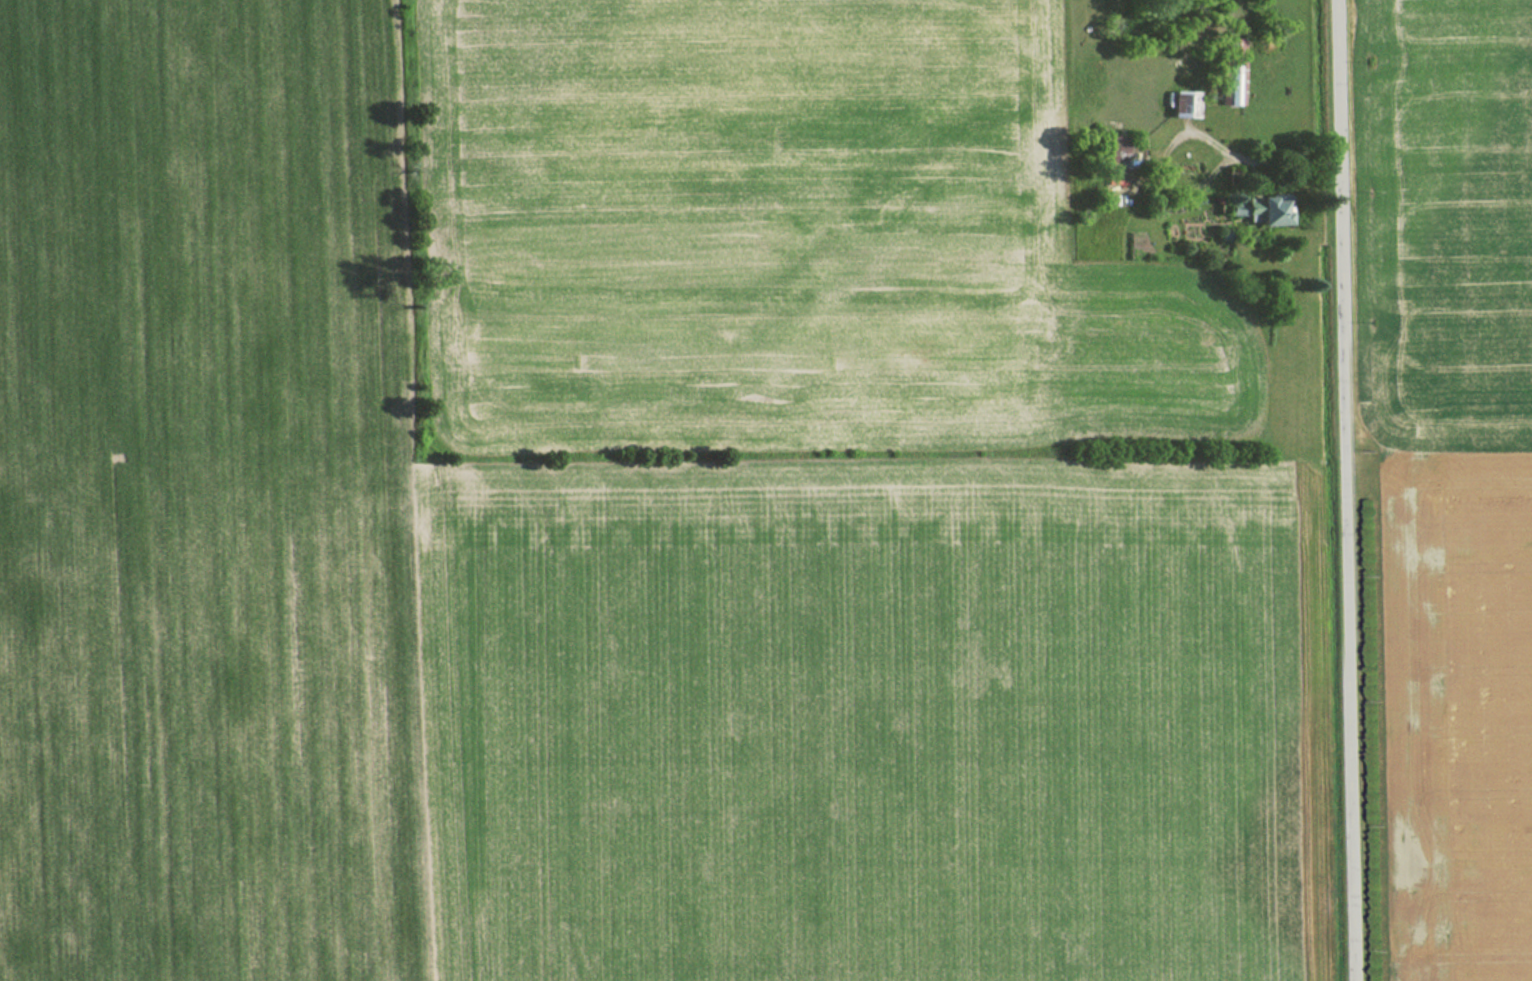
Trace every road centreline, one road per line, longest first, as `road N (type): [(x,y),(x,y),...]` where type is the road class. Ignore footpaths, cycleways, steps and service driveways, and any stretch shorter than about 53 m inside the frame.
road 1 (residential): [(1339,0),(1359,980)]

